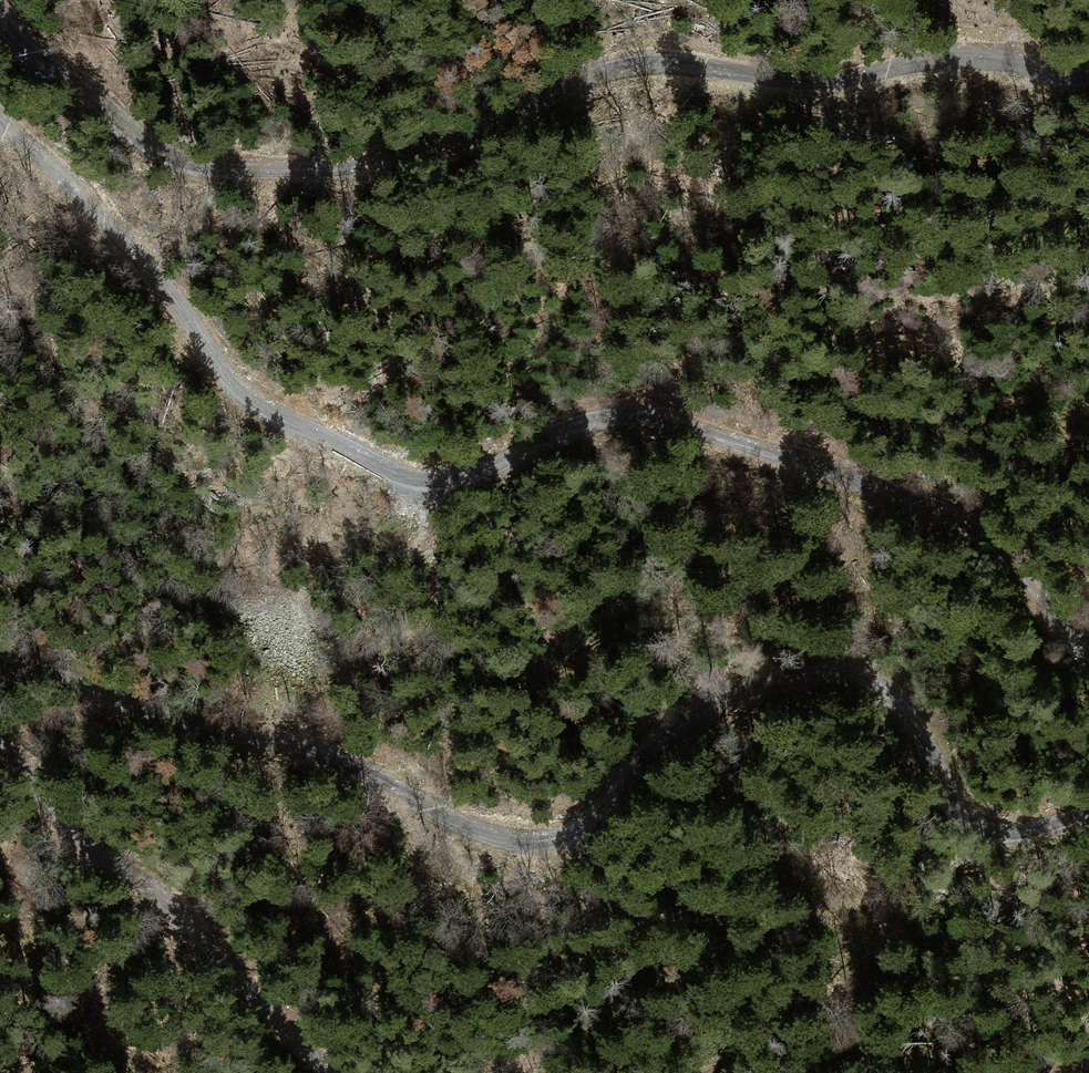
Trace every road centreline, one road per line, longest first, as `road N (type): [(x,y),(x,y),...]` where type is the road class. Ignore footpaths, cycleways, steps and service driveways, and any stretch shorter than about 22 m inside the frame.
road 1 (track): [(0,119),(119,237),(234,386),(414,480),(482,476),(563,433),(642,418),(835,473),(945,523),(996,554),(1088,644)]
road 2 (track): [(1088,811),(1010,837),(968,821),(885,700),(830,680),(773,683),(725,699),(670,735),(588,831),(541,844),(505,841),(297,746),(228,740),(0,653)]
road 3 (track): [(1088,76),(958,62),(824,89),(687,66),(641,69),(557,96),(454,150),(347,172),(173,163),(0,21)]
road 4 (track): [(0,757),(56,825),(151,891),(218,955),(288,1041),(330,1072)]

